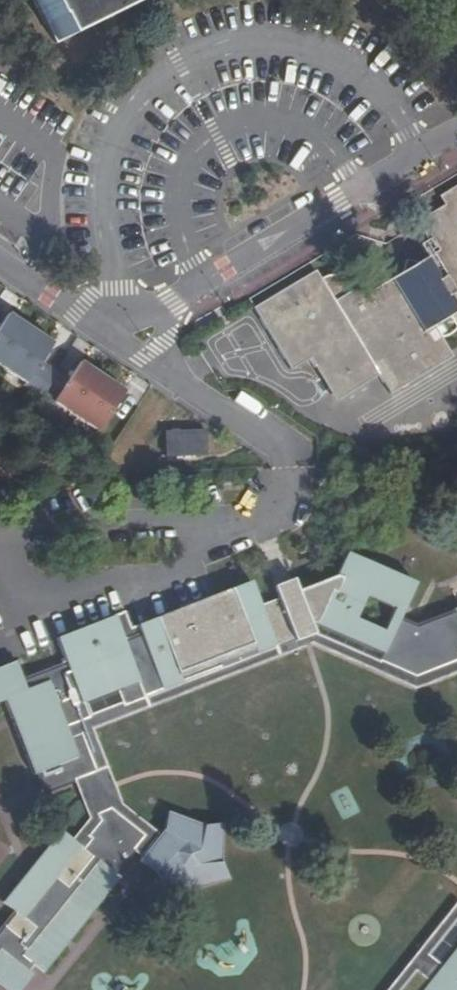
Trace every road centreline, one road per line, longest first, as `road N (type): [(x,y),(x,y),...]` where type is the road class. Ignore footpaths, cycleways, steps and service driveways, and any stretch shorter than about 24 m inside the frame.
road 1 (residential): [(166,307),(456,130)]
road 2 (residential): [(177,380),(267,441),(290,470),(286,521)]
road 3 (residential): [(104,330),(0,260)]

